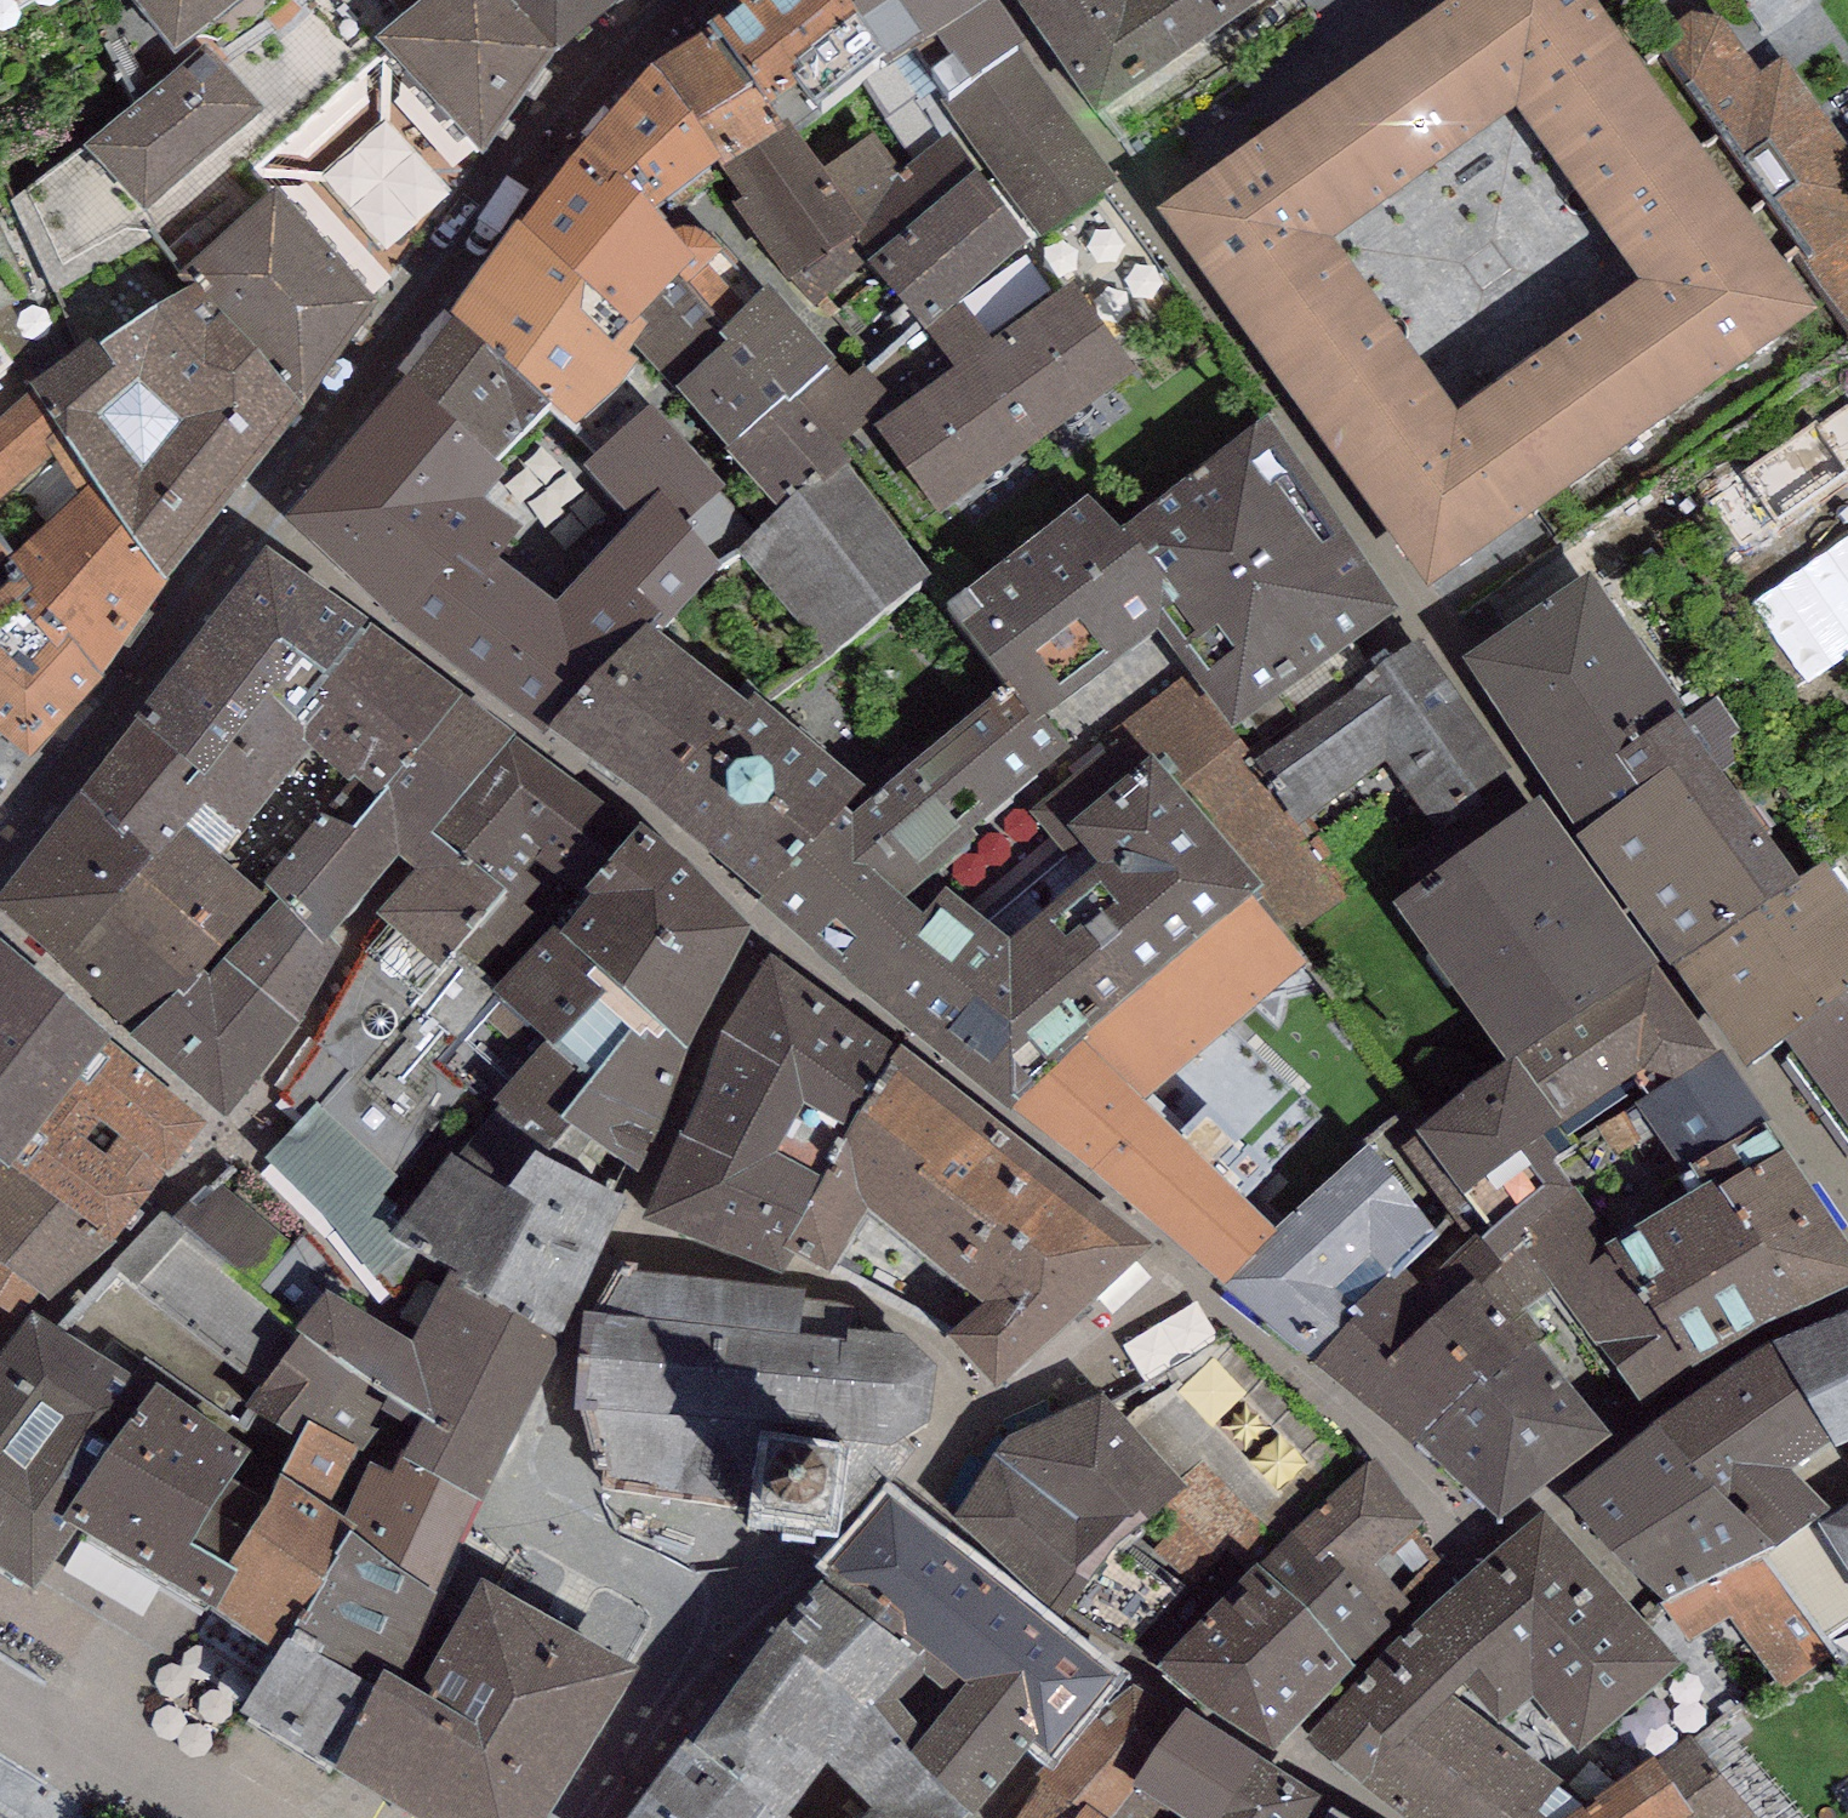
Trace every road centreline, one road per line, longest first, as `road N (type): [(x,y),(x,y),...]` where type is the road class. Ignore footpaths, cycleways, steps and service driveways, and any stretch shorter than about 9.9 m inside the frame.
road 1 (residential): [(1487,1540),(1193,1280),(1168,1242),(765,917),(643,806),(261,525)]
road 2 (residential): [(1847,1200),(1742,1069),(1013,0)]
road 3 (residential): [(687,0),(616,61),(497,202),(420,327),(261,525)]
road 4 (residential): [(261,525),(0,853)]

